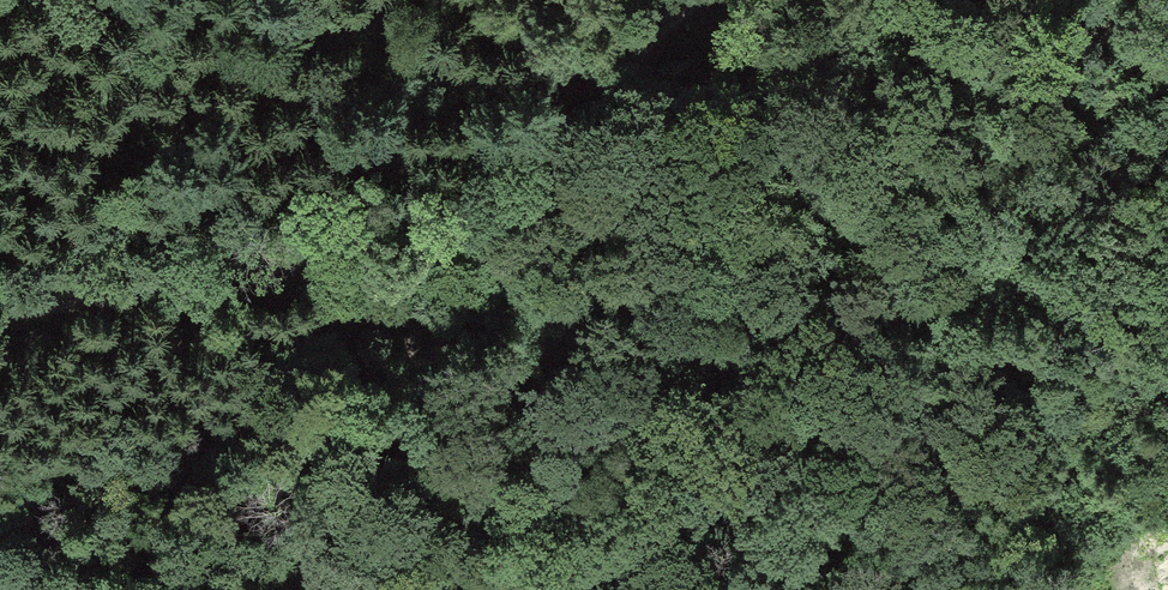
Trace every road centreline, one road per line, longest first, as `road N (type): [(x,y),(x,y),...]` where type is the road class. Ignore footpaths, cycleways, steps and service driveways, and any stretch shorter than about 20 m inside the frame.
road 1 (track): [(439,364),(586,430),(853,491),(963,589)]
road 2 (track): [(439,364),(316,261),(0,313)]
road 3 (track): [(693,0),(550,190),(439,364)]
road 4 (track): [(439,364),(293,589)]
road 5 (track): [(316,261),(550,190)]
road 6 (track): [(1167,62),(1021,0)]

